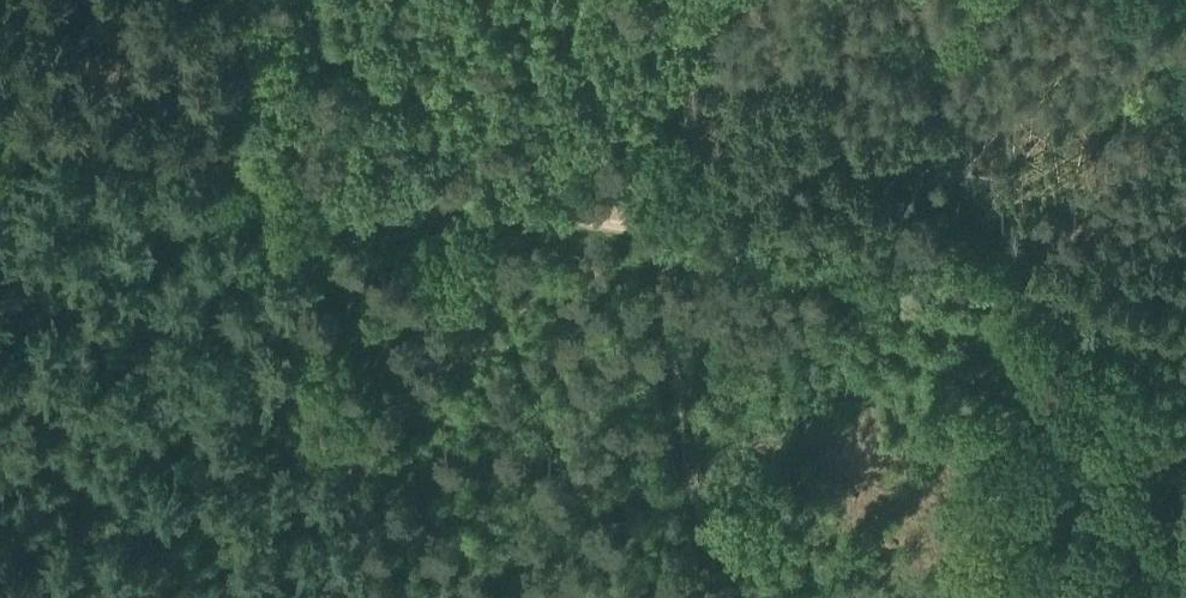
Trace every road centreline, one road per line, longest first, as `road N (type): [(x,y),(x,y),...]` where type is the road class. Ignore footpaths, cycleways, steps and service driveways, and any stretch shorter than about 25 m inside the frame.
road 1 (track): [(1185,367),(969,274),(655,225)]
road 2 (track): [(655,225),(701,508),(751,597)]
road 3 (track): [(616,218),(250,165)]
road 4 (track): [(250,165),(0,128)]
road 5 (track): [(616,218),(718,0)]

